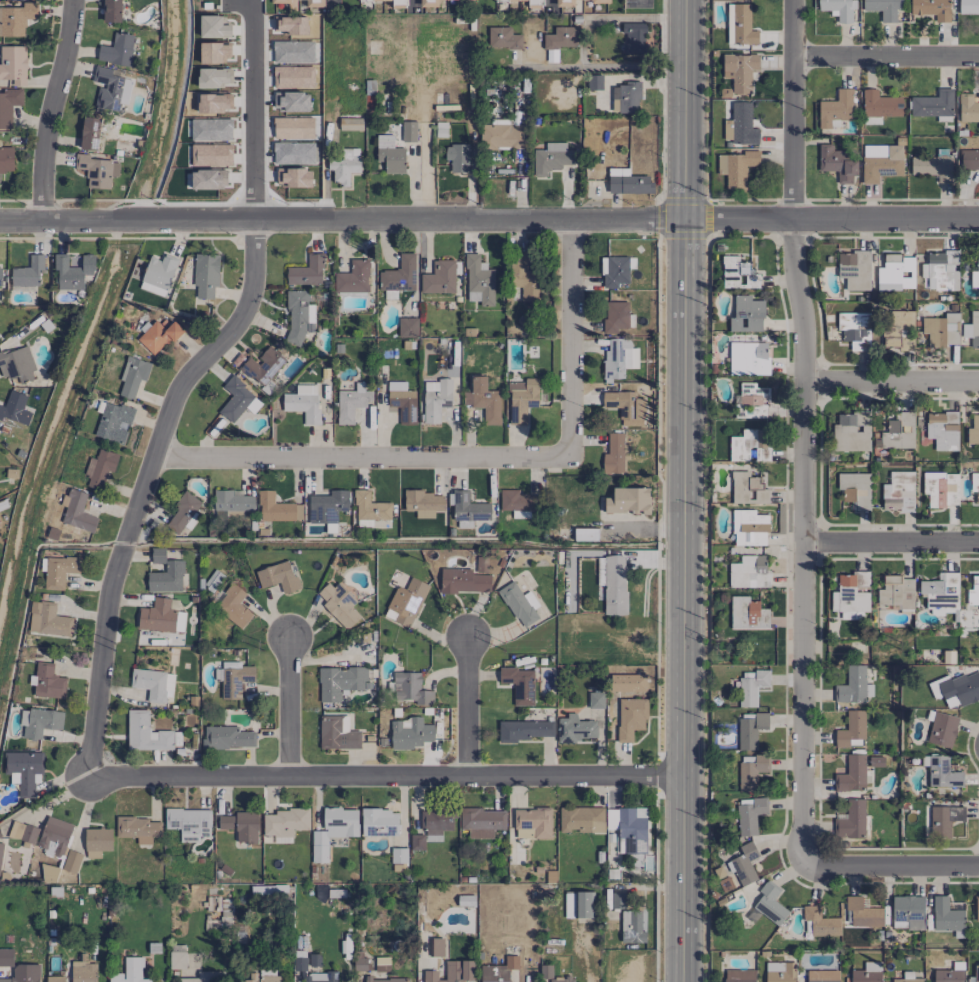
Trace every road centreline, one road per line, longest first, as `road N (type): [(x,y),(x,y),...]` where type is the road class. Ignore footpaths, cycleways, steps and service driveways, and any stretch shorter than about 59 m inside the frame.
road 1 (secondary): [(685,0),(681,981)]
road 2 (tertiary): [(0,219),(978,219)]
road 3 (residential): [(787,0),(804,380),(804,866)]
road 4 (residential): [(257,220),(246,316),(183,384),(120,562),(89,778)]
road 5 (residential): [(89,778),(682,775)]
road 6 (residential): [(155,460),(570,457)]
road 7 (residential): [(571,218),(570,457)]
road 8 (residential): [(74,0),(47,125),(41,219)]
road 9 (residential): [(235,220),(252,159),(256,1)]
road 10 (residential): [(786,52),(978,53)]
road 11 (residential): [(802,544),(978,546)]
road 12 (residential): [(978,867),(804,866)]
road 13 (residential): [(804,380),(978,381)]
road 14 (residential): [(685,65),(517,68)]
road 15 (residential): [(288,636),(290,777)]
road 16 (residential): [(466,637),(466,775)]

